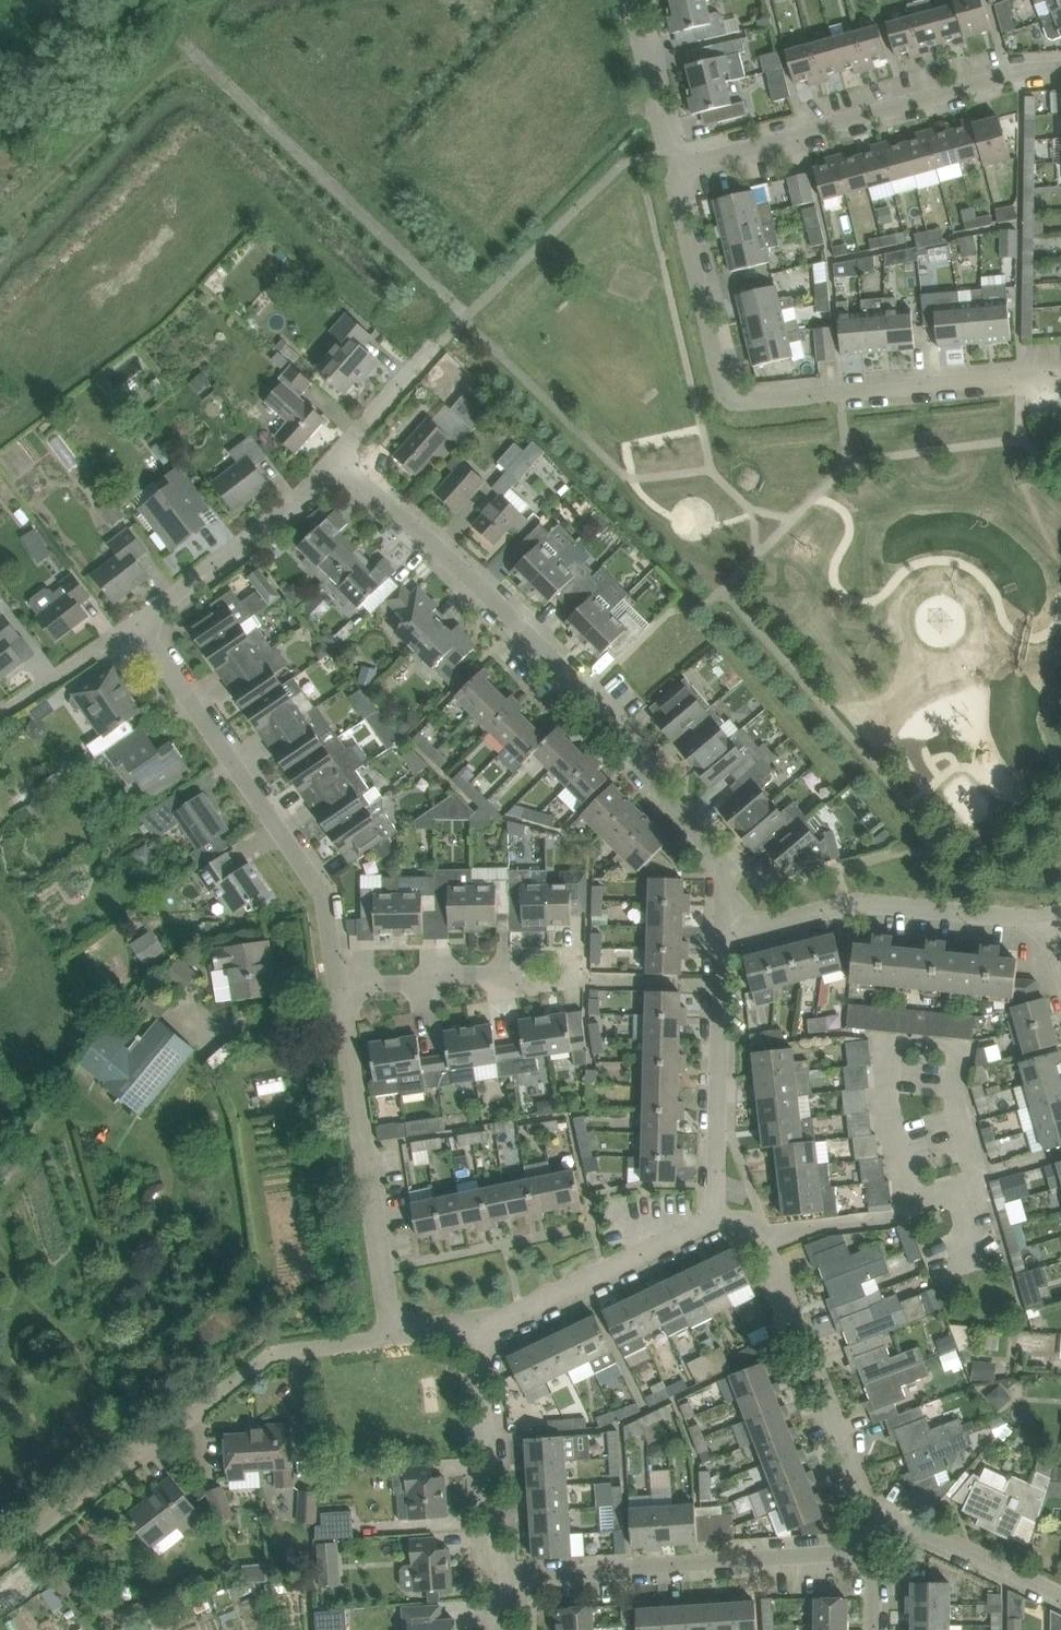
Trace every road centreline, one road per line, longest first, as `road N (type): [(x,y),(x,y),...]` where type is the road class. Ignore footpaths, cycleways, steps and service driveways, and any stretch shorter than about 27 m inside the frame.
road 1 (residential): [(722,930),(725,870),(582,698),(336,456)]
road 2 (residential): [(1060,380),(726,403),(673,170)]
road 3 (residential): [(0,1562),(273,1353),(392,1336)]
road 4 (residential): [(137,623),(325,904),(339,991)]
road 5 (residential): [(673,170),(1033,67),(1060,67)]
road 6 (residential): [(487,1584),(865,1549)]
road 7 (residential): [(339,991),(392,1336)]
road 8 (residential): [(862,1501),(769,1238),(716,1215)]
road 9 (residential): [(722,930),(846,905),(1044,917)]
road 10 (residential): [(716,1215),(722,930)]
road 11 (residential): [(468,1327),(556,1302),(716,1215)]
road 12 (residential): [(137,623),(275,520),(336,456)]
road 13 (residential): [(487,1584),(468,1327)]
road 14 (residential): [(339,991),(581,979)]
road 15 (residential): [(1060,1598),(887,1520),(862,1501)]
road 16 (residential): [(673,170),(636,0)]
road 17 (residential): [(15,702),(137,623)]
road 18 (residential): [(336,456),(434,352)]

